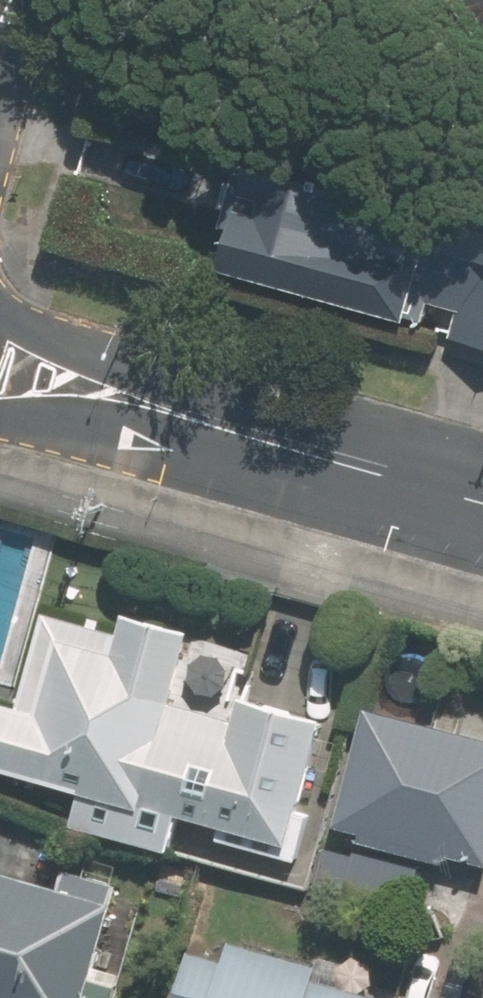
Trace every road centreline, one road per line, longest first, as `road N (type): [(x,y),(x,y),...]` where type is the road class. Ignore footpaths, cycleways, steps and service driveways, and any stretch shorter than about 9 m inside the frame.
road 1 (residential): [(0,297),(248,433)]
road 2 (residential): [(248,433),(0,421)]
road 3 (residential): [(482,500),(248,433)]

